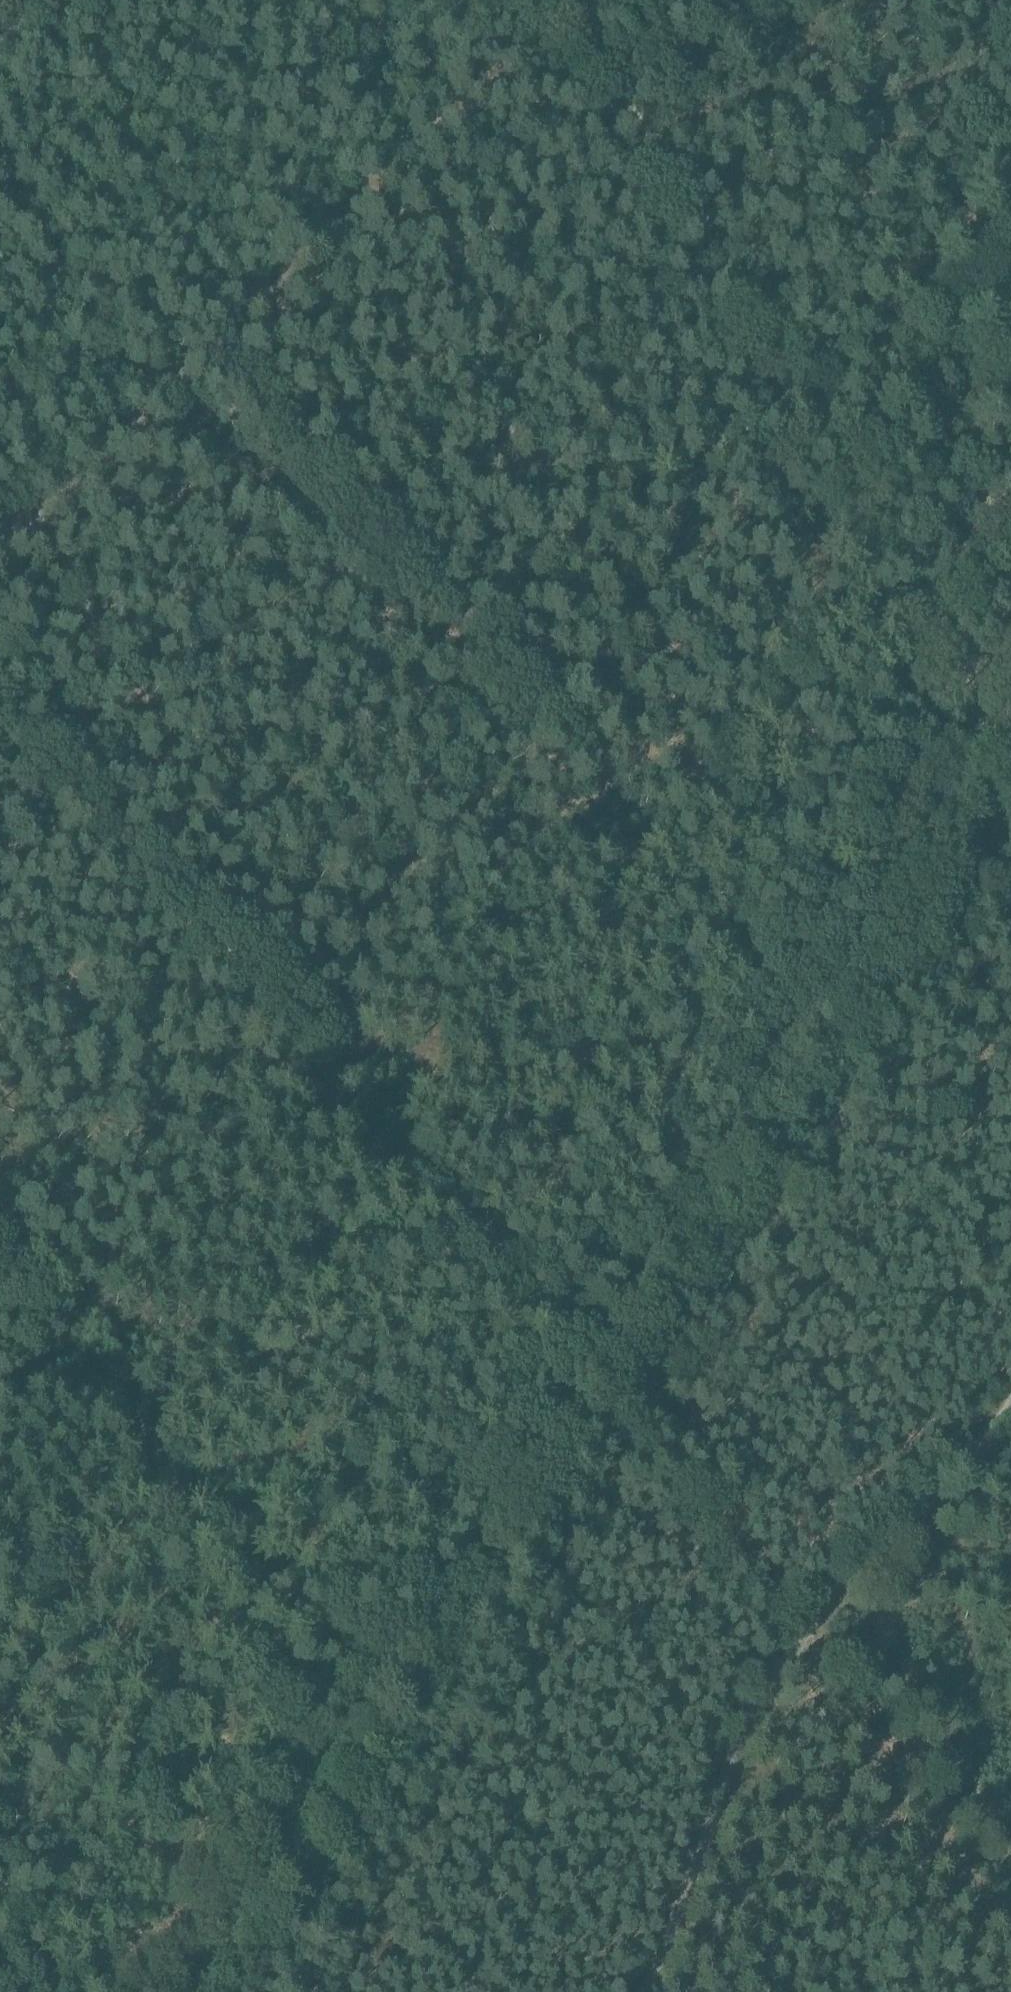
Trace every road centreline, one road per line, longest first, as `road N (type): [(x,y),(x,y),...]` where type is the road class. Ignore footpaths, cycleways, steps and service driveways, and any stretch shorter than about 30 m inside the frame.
road 1 (track): [(988,685),(572,0)]
road 2 (track): [(573,2),(0,552)]
road 3 (track): [(620,1991),(674,1885),(726,1722),(790,1631),(1010,1364)]
road 4 (track): [(1010,1936),(790,1631)]
road 5 (track): [(0,1804),(189,1988)]
road 6 (track): [(1010,930),(989,893),(969,797)]

